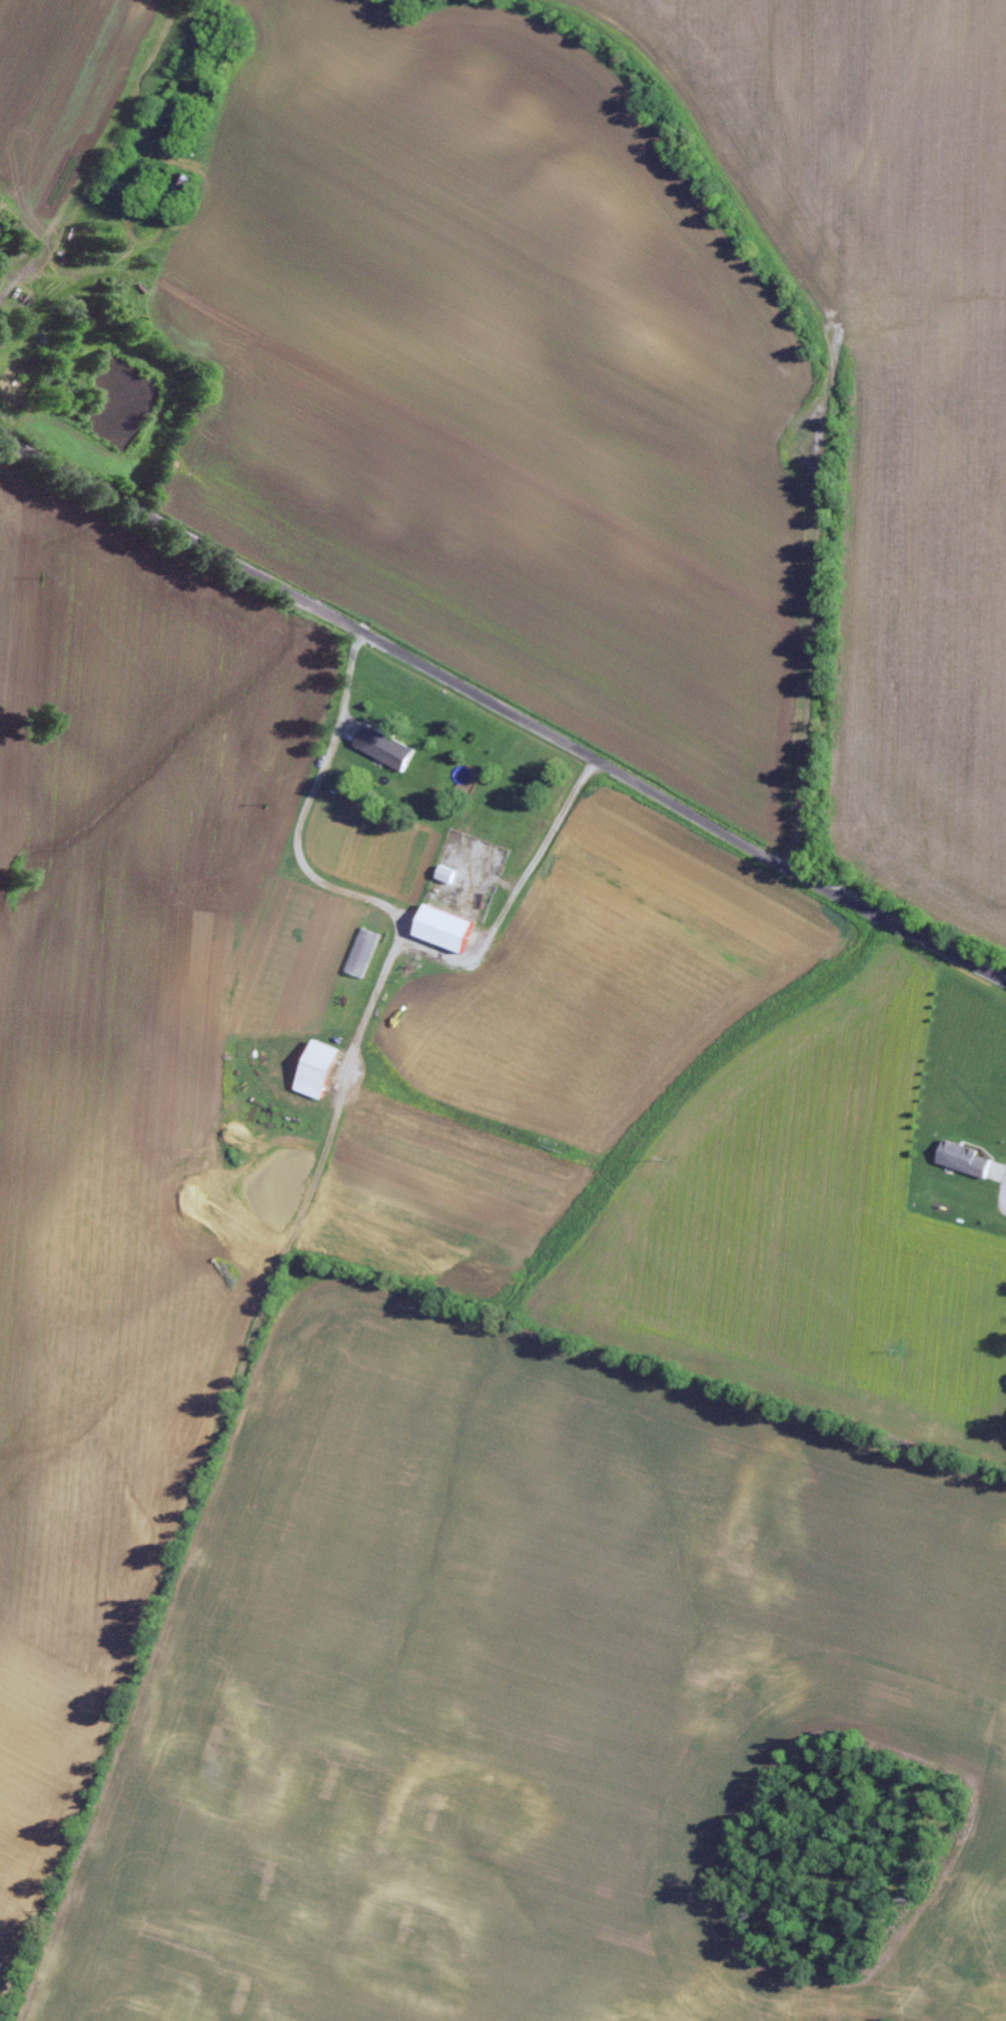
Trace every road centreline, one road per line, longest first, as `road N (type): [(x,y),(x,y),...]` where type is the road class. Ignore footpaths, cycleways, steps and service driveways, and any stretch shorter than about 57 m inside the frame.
road 1 (residential): [(1005,982),(0,438)]
road 2 (residential): [(365,635),(226,1083),(287,1096)]

